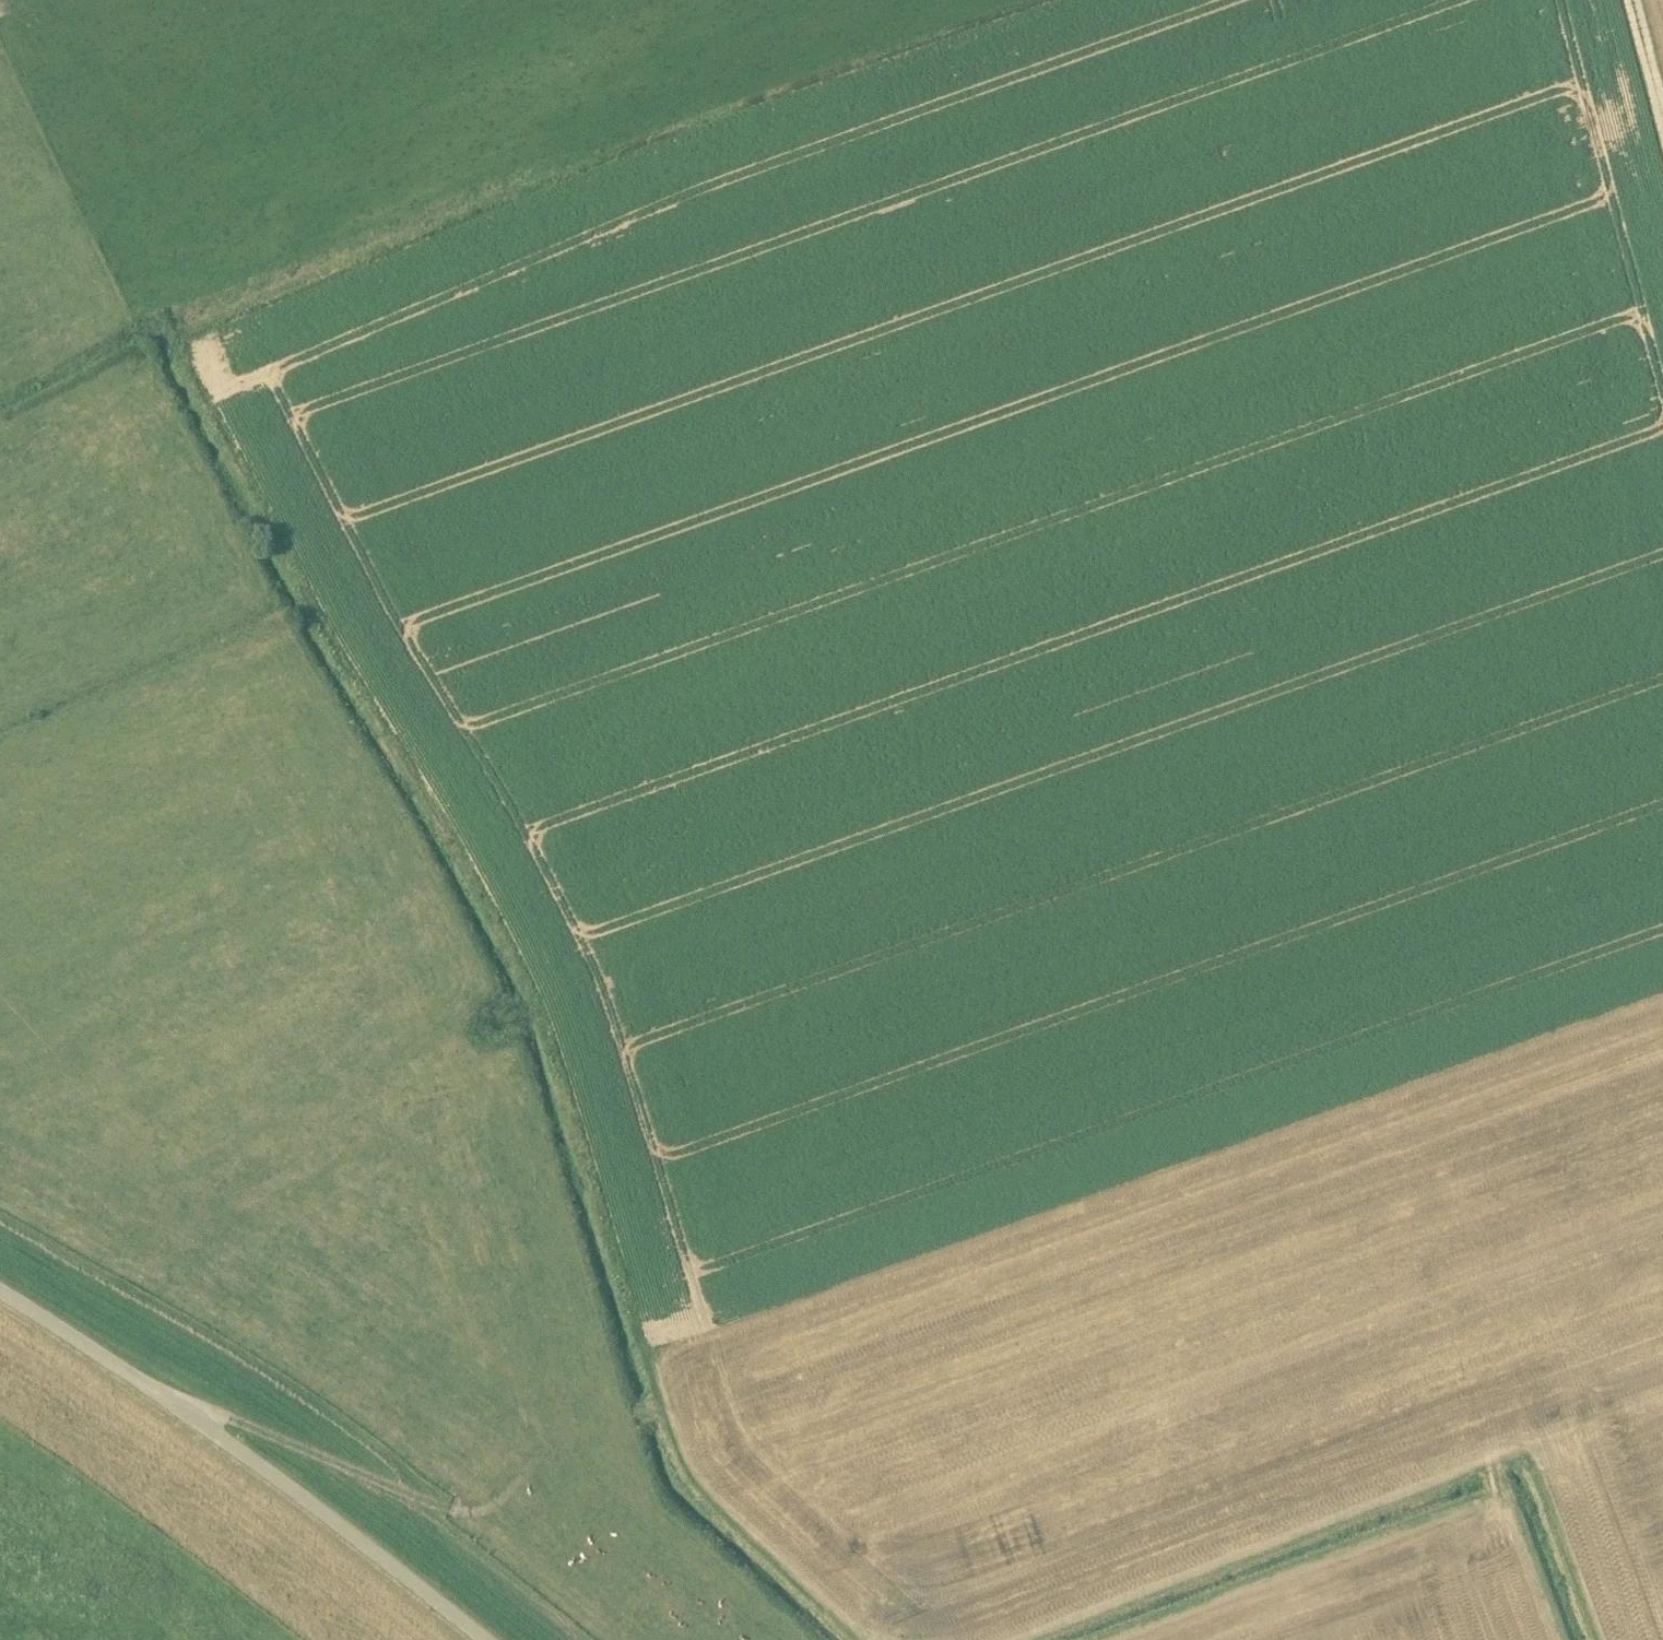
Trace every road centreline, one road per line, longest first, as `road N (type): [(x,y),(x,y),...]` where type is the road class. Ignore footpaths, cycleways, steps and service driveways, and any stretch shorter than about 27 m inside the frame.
road 1 (unclassified): [(456,1639),(226,1457),(0,1293)]
road 2 (track): [(1631,0),(1662,122)]

